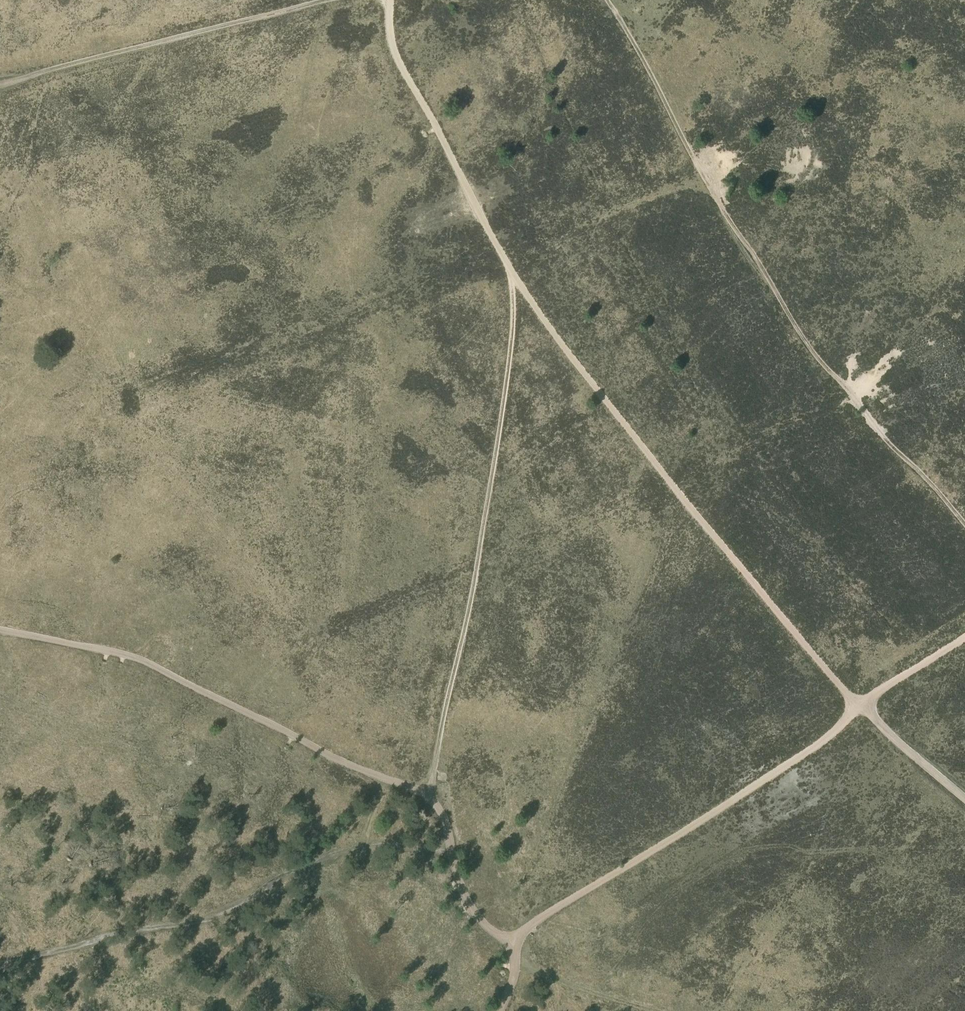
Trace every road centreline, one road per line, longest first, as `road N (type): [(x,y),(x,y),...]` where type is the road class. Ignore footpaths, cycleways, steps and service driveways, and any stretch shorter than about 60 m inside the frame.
road 1 (track): [(511,273),(511,342),(497,442),(429,793),(467,905),(513,944)]
road 2 (track): [(607,0),(724,212),(810,349),(964,524)]
road 3 (track): [(511,273),(672,487),(858,706)]
road 4 (track): [(858,706),(823,740),(533,923),(513,944),(512,976),(497,1010)]
road 5 (track): [(0,967),(110,933),(217,917),(289,871),(360,845),(452,847)]
road 6 (track): [(0,630),(133,658),(352,767),(429,793)]
road 7 (track): [(325,0),(0,82)]
road 8 (track): [(389,0),(397,62),(511,273)]
road 9 (track): [(858,706),(964,799)]
road 10 (track): [(964,636),(858,706)]

